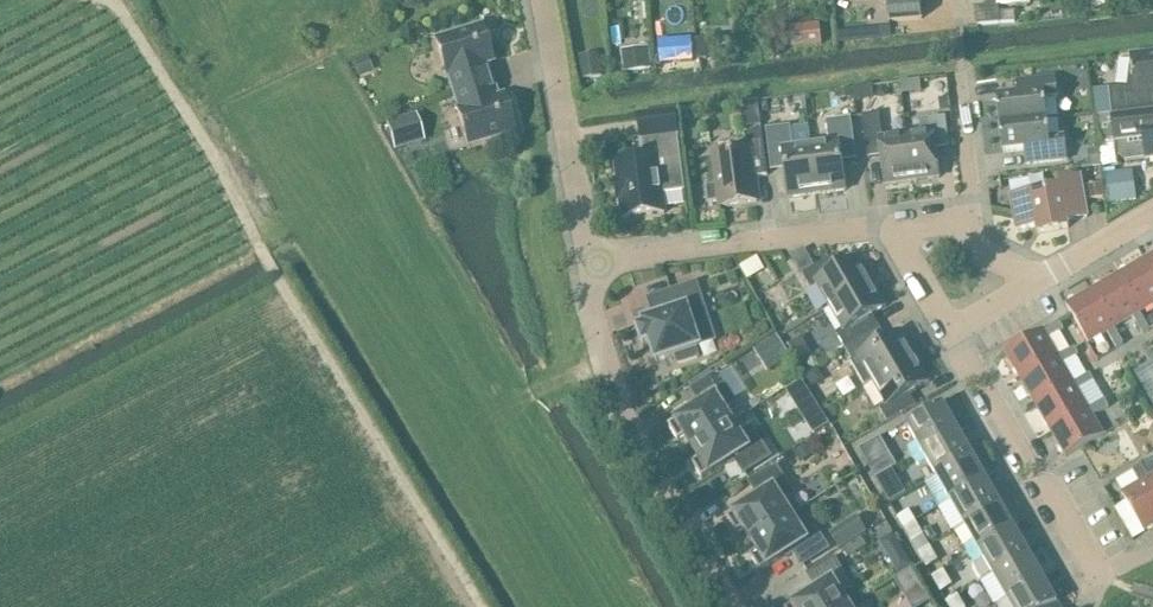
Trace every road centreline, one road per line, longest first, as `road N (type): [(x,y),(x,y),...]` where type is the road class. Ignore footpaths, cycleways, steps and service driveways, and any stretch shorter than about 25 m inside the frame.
road 1 (residential): [(590,265),(591,311),(621,409),(738,606)]
road 2 (residential): [(891,228),(590,265)]
road 3 (residential): [(1101,577),(951,330)]
road 4 (residential): [(539,0),(590,265)]
road 5 (residential): [(960,83),(973,215)]
road 6 (residential): [(1042,279),(1152,217)]

